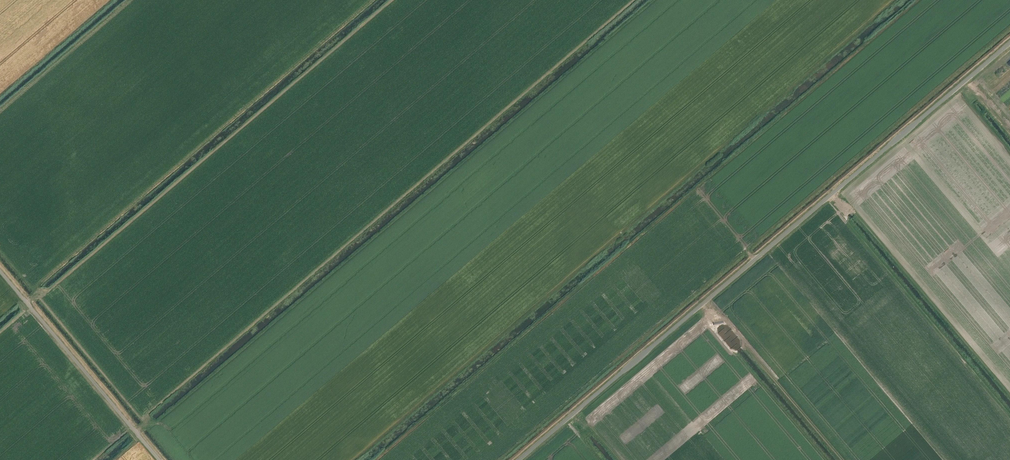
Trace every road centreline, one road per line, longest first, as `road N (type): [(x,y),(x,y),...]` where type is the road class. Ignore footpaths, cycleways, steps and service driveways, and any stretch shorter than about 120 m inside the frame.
road 1 (unclassified): [(519,459),(1009,43)]
road 2 (track): [(159,459),(0,271)]

